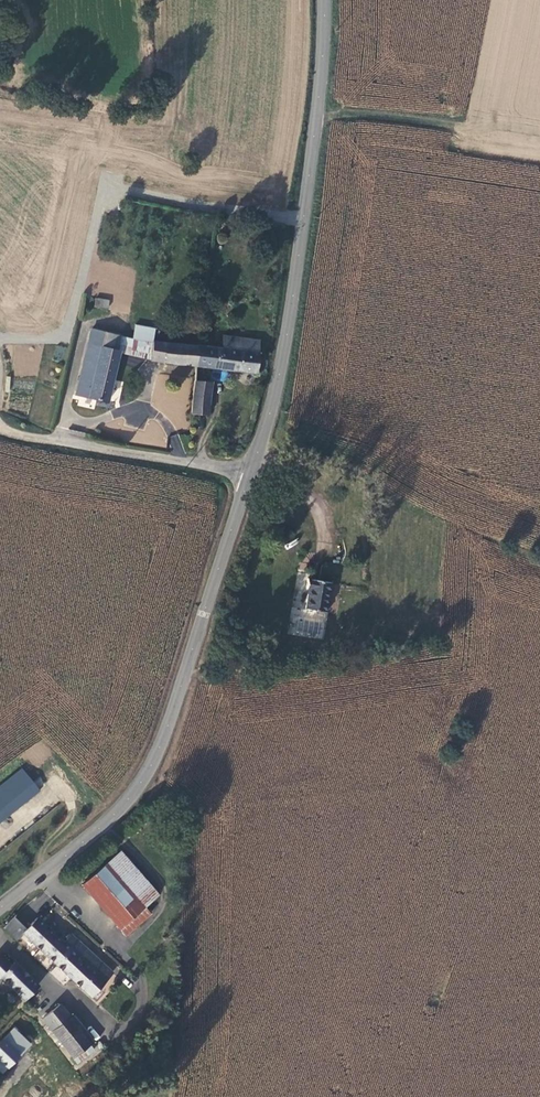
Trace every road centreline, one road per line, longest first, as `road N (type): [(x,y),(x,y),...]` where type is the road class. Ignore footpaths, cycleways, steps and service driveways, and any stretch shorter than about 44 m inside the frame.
road 1 (tertiary): [(0,908),(112,819),(139,787),(249,477)]
road 2 (tertiary): [(249,477),(281,362),(301,244),(324,0)]
road 3 (unclassified): [(249,477),(0,431)]

